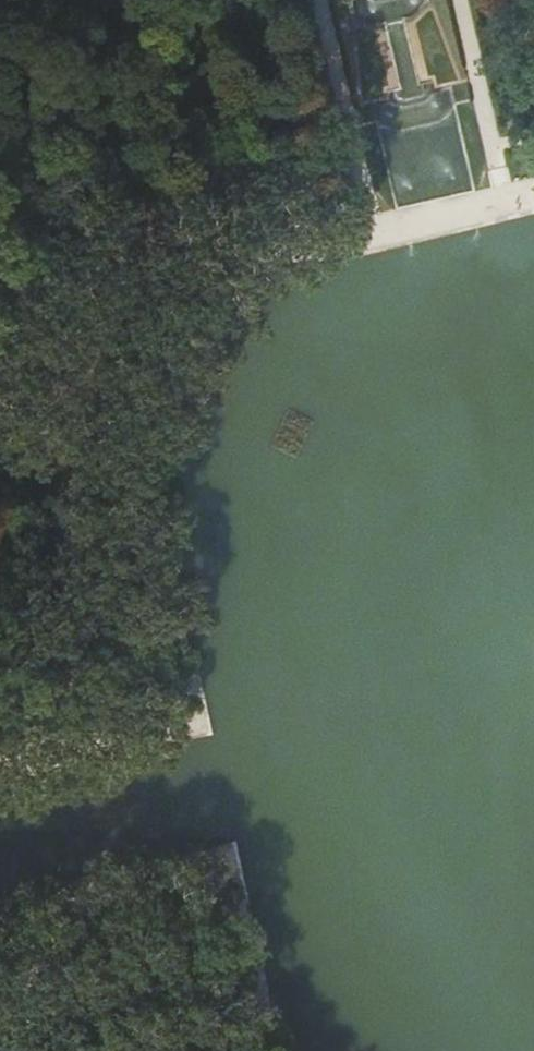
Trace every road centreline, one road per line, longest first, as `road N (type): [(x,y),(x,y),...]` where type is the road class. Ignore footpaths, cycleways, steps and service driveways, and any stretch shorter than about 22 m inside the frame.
road 1 (track): [(0,770),(194,727),(147,489),(257,261),(372,235)]
road 2 (track): [(0,165),(221,341)]
road 3 (track): [(184,0),(294,174),(362,192)]
road 4 (track): [(318,0),(362,192)]
road 5 (track): [(263,1050),(225,862)]
road 6 (track): [(372,235),(533,196)]
road 7 (track): [(456,0),(489,143)]

